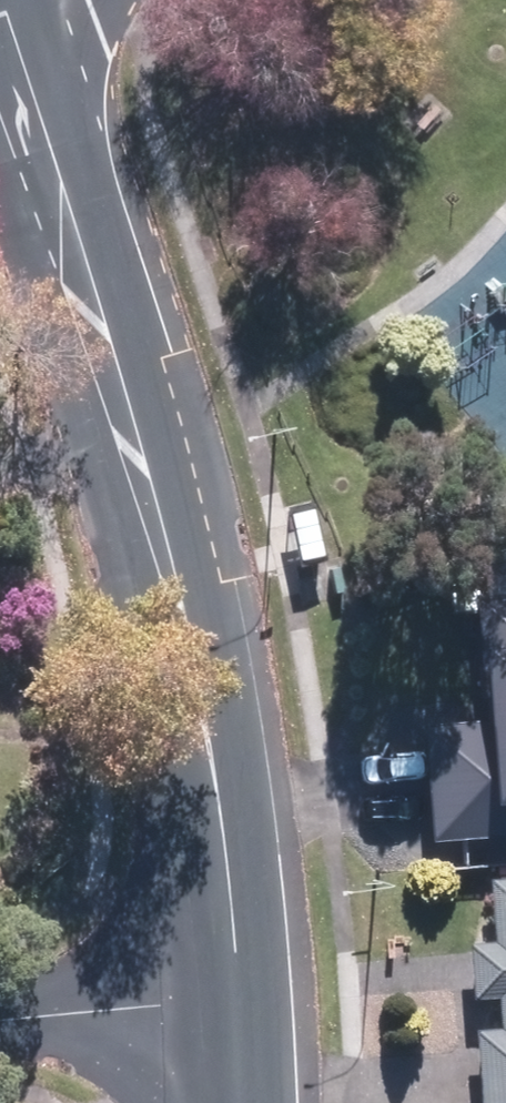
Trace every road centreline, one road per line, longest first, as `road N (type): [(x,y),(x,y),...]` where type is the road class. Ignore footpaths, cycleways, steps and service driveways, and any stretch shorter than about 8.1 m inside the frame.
road 1 (tertiary): [(19,35),(186,620),(221,810),(241,993)]
road 2 (residential): [(241,993),(0,1020)]

